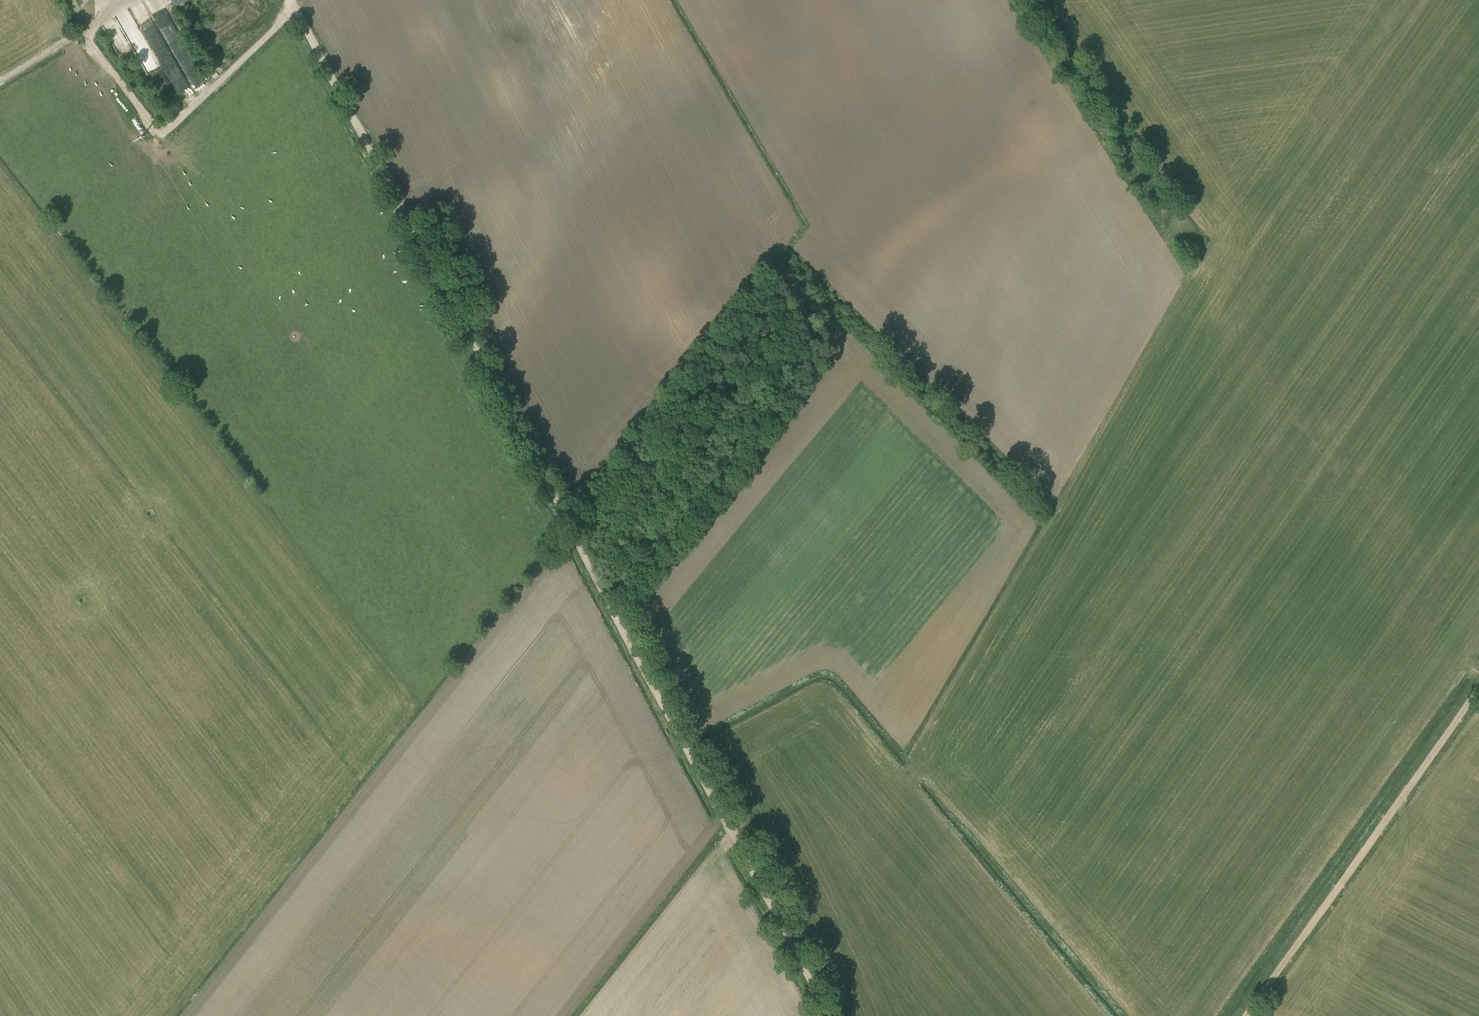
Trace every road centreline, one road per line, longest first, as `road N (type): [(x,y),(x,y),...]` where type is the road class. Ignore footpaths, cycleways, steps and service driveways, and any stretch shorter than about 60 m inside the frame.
road 1 (track): [(835,1015),(290,0)]
road 2 (track): [(1245,1015),(1478,690)]
road 3 (track): [(1038,0),(1196,239)]

